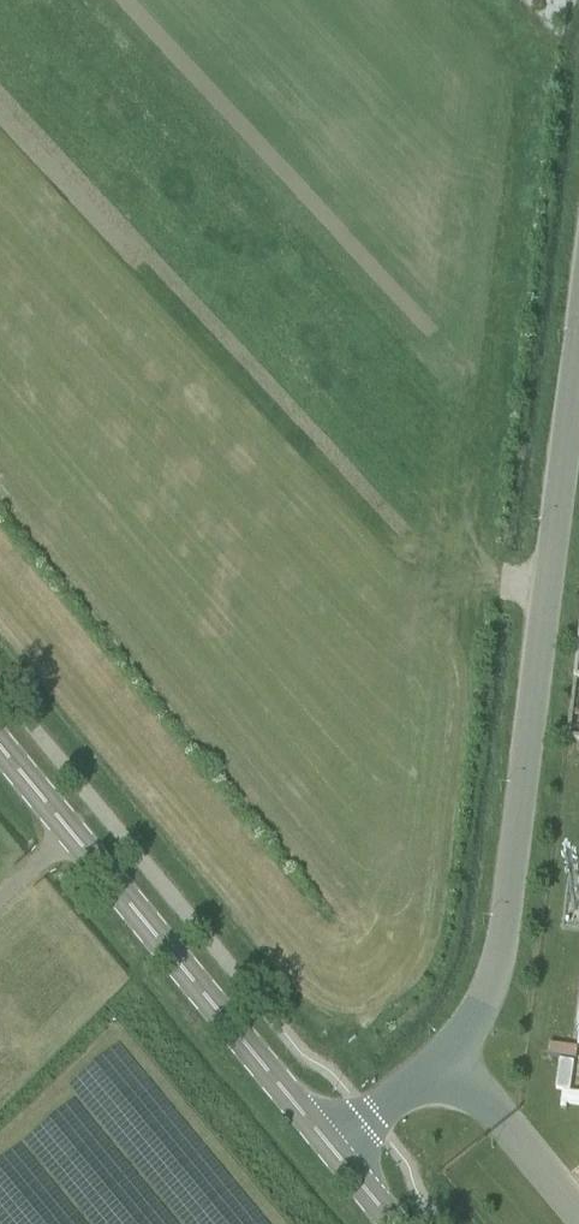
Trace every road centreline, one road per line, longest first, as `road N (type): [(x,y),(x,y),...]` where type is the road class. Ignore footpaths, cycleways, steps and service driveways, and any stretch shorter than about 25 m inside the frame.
road 1 (unclassified): [(331,1149),(447,1056),(478,1018),(498,955),(578,336)]
road 2 (tertiary): [(331,1149),(0,747)]

